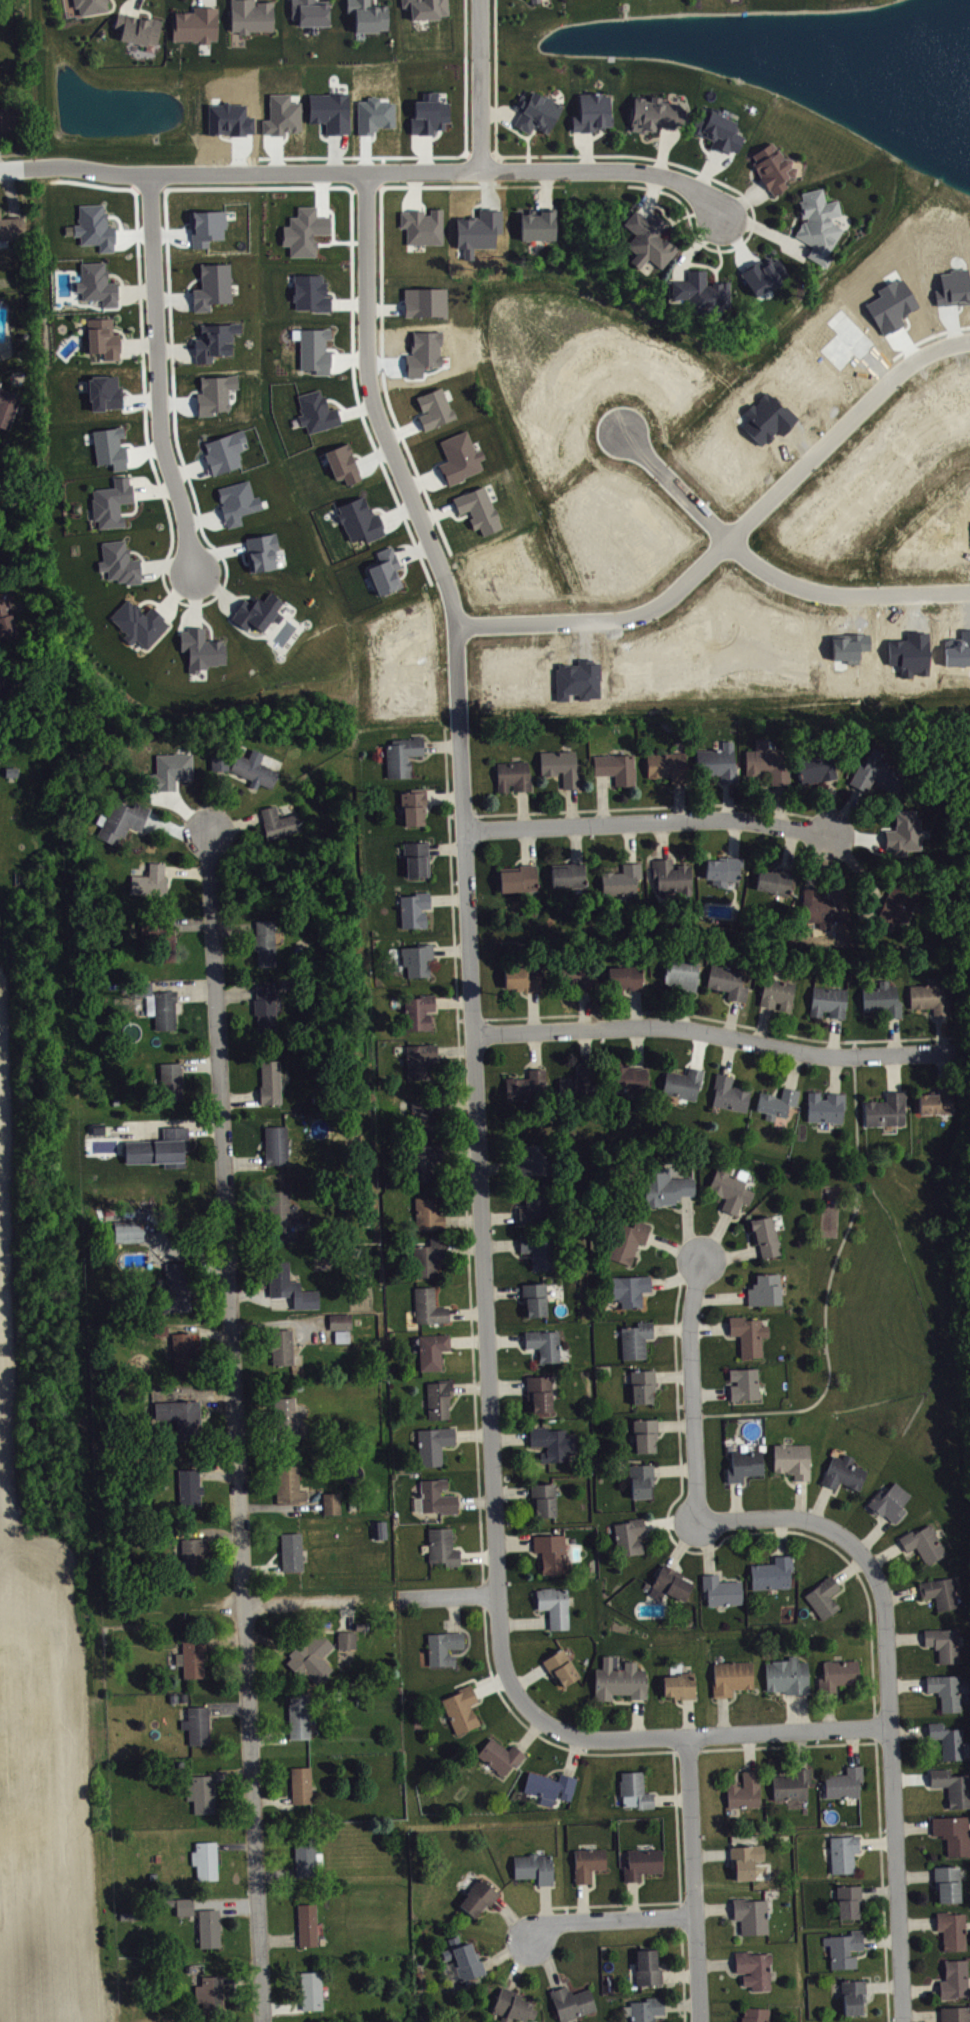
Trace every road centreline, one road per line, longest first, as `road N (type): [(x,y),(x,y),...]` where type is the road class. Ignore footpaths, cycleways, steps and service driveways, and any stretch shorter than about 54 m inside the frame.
road 1 (residential): [(263,2021),(209,831)]
road 2 (residential): [(521,1701),(500,1650),(460,731)]
road 3 (residential): [(903,2021),(884,1600),(858,1547),(817,1522),(697,1521),(691,1310),(700,1261)]
road 4 (residential): [(24,166),(122,173),(632,169),(693,188),(721,216)]
road 5 (residential): [(458,626),(611,620),(653,609),(893,380),(936,350),(969,342)]
road 6 (residential): [(366,171),(369,380),(458,626),(460,731)]
road 7 (residential): [(473,1033),(658,1025),(808,1053),(955,1050)]
road 8 (residential): [(624,433),(779,579),(841,595),(969,591)]
road 9 (residential): [(149,172),(161,433),(193,568)]
road 10 (residential): [(889,1724),(588,1737),(567,1733),(521,1701)]
road 11 (residential): [(464,829),(727,817),(830,833)]
road 12 (residential): [(687,1735),(700,2021)]
road 13 (residential): [(695,1914),(561,1919),(529,1937)]
road 14 (residential): [(481,0),(481,170)]

